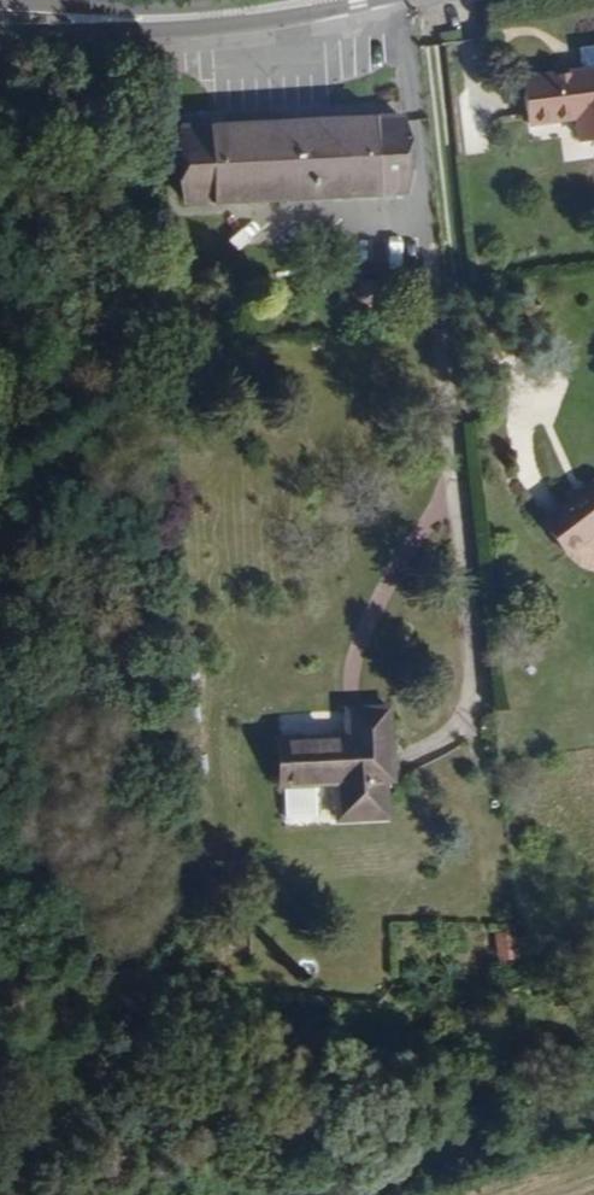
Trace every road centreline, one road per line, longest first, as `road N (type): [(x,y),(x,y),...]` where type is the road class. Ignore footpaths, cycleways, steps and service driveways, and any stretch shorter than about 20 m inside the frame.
road 1 (primary): [(0,20),(128,20),(318,0)]

